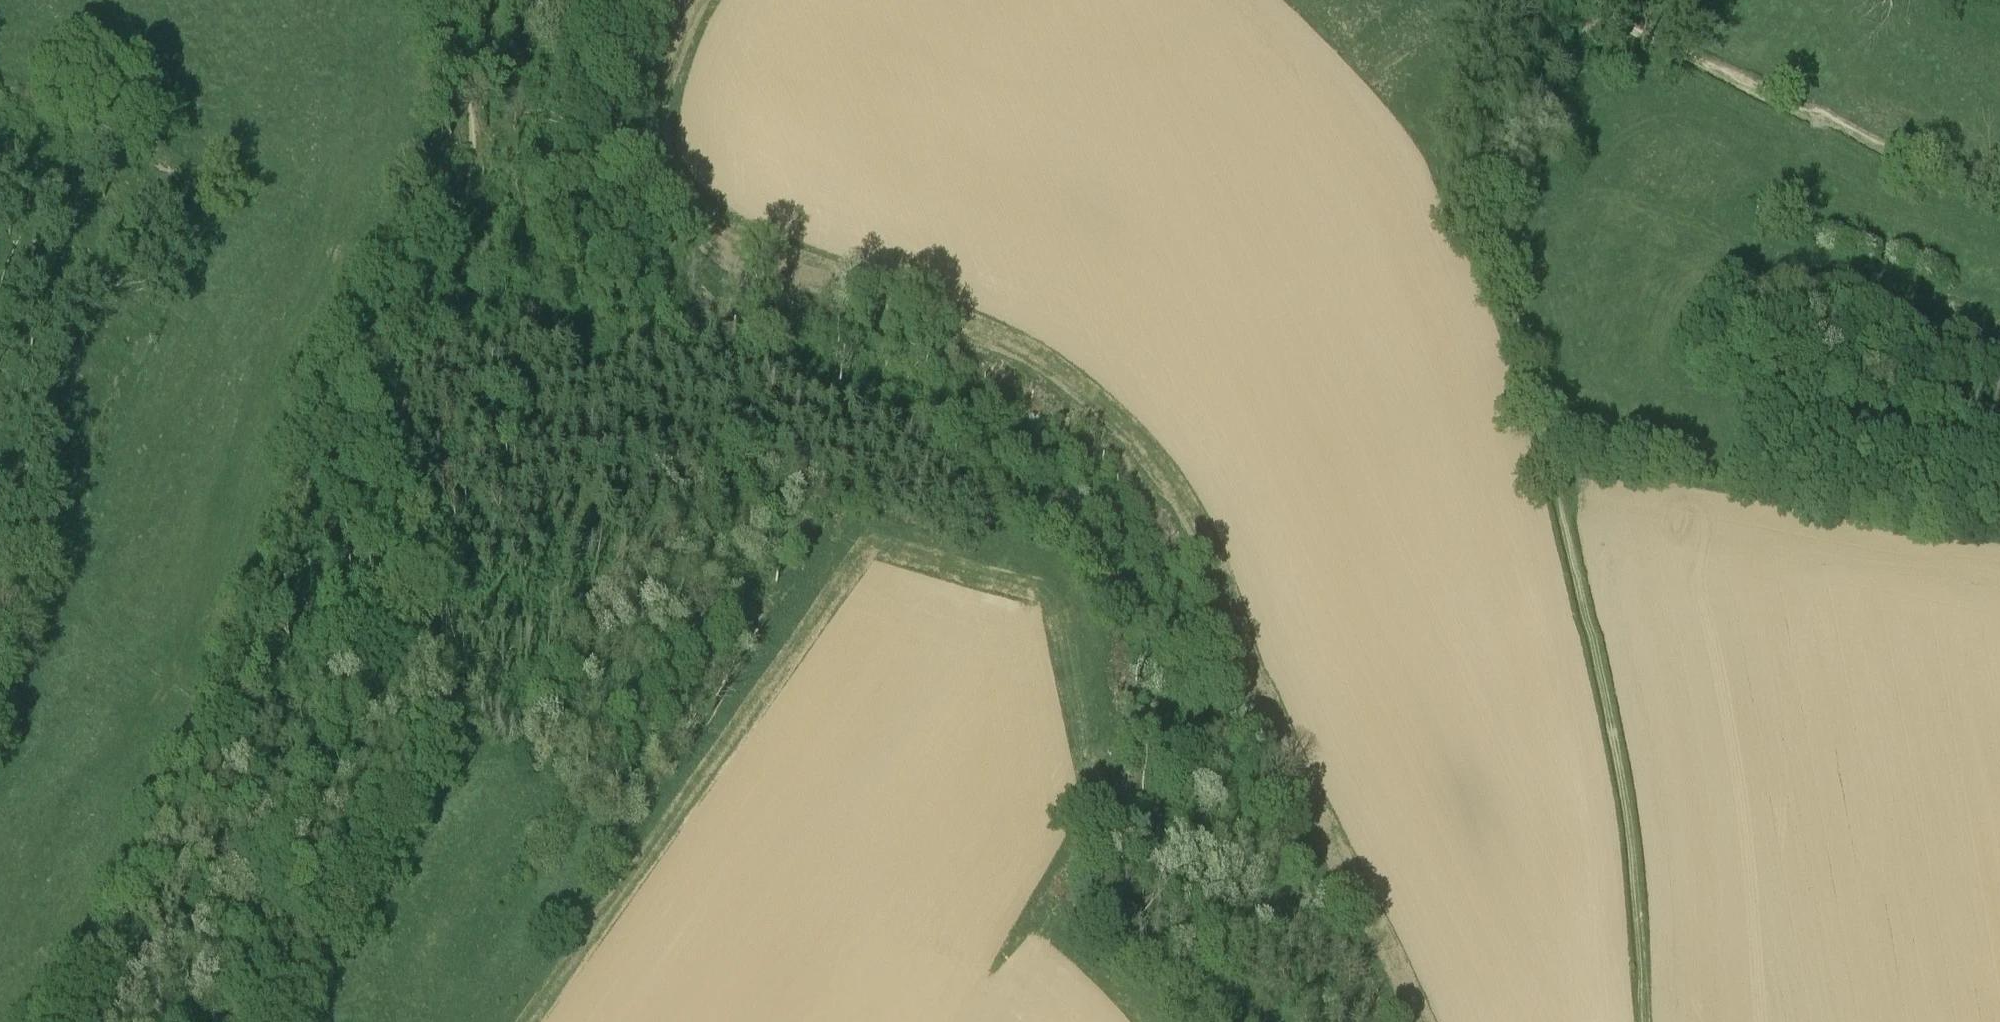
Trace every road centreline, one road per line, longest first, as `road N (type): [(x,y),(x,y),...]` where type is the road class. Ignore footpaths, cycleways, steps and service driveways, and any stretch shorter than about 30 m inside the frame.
road 1 (track): [(1646,1021),(1631,822),(1550,437)]

